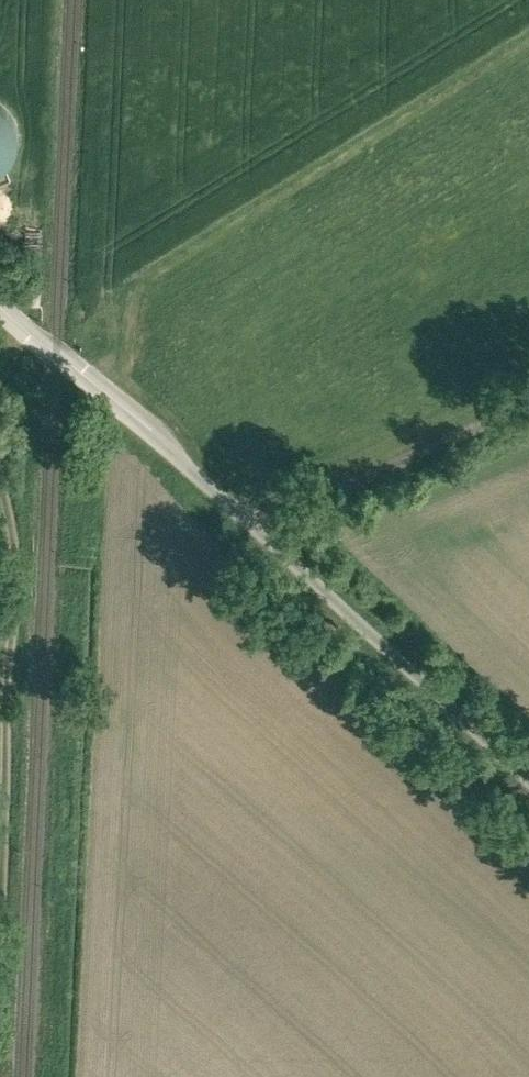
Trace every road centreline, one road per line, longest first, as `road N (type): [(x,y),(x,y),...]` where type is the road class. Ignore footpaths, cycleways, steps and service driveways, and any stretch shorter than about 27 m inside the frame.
road 1 (residential): [(528,806),(257,528),(158,434),(0,308)]
road 2 (track): [(0,526),(9,315)]

